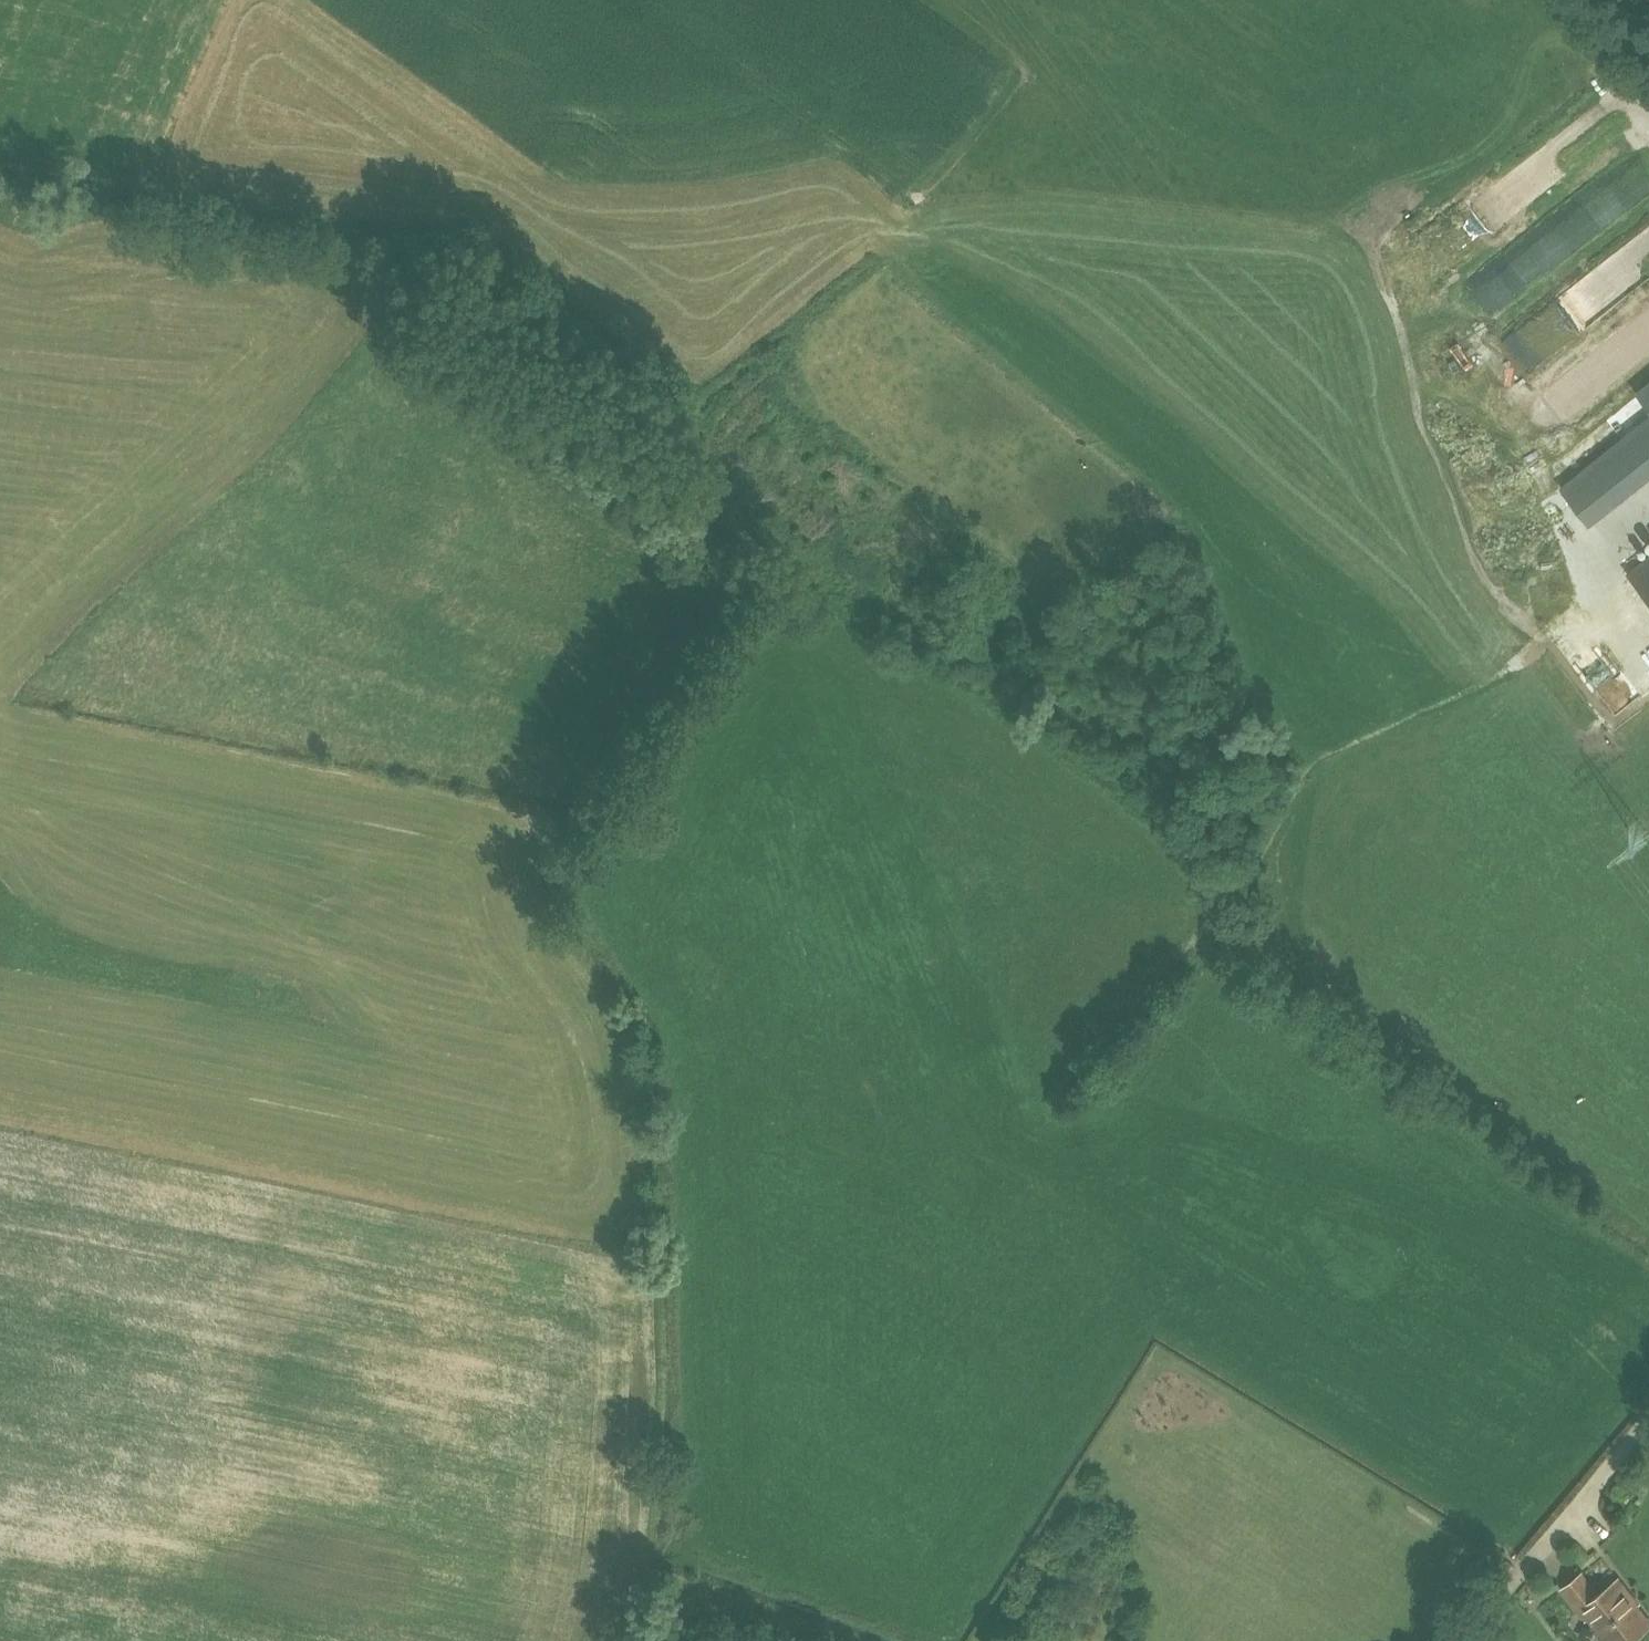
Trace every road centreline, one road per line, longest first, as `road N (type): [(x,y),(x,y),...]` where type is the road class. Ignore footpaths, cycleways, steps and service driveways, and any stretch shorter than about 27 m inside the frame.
road 1 (track): [(1648,1417),(1464,1640)]
road 2 (unclassified): [(1569,0),(1648,92)]

